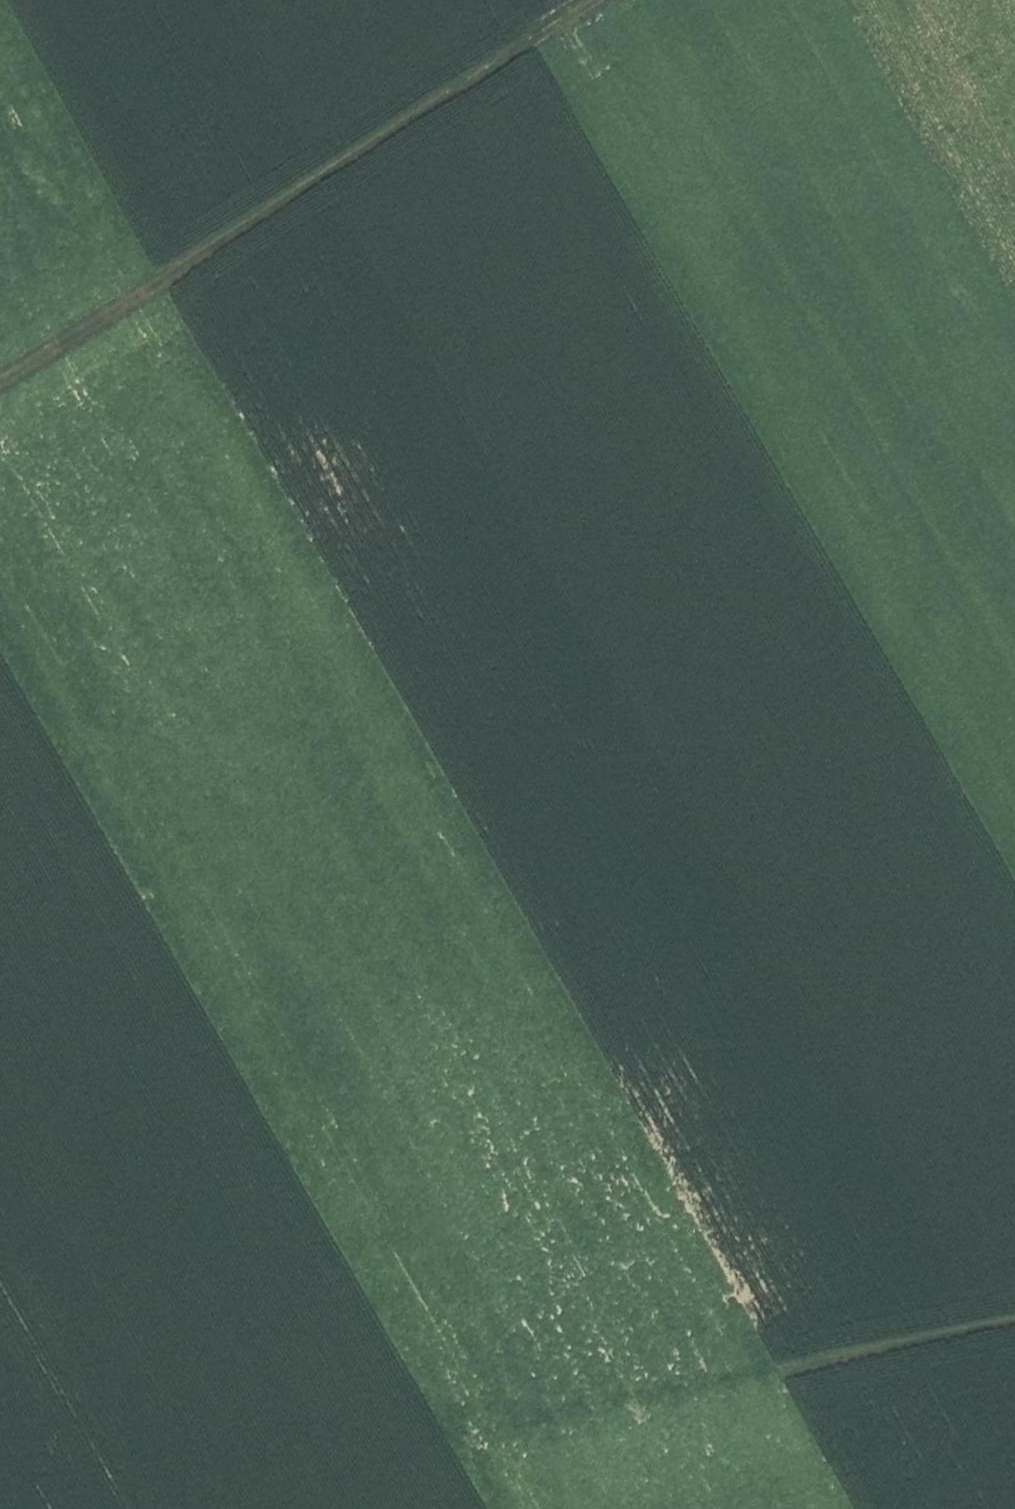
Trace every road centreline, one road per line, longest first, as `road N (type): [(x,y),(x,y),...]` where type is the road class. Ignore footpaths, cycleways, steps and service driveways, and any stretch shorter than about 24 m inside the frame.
road 1 (track): [(601,0),(0,386)]
road 2 (track): [(1014,1321),(454,1452)]

